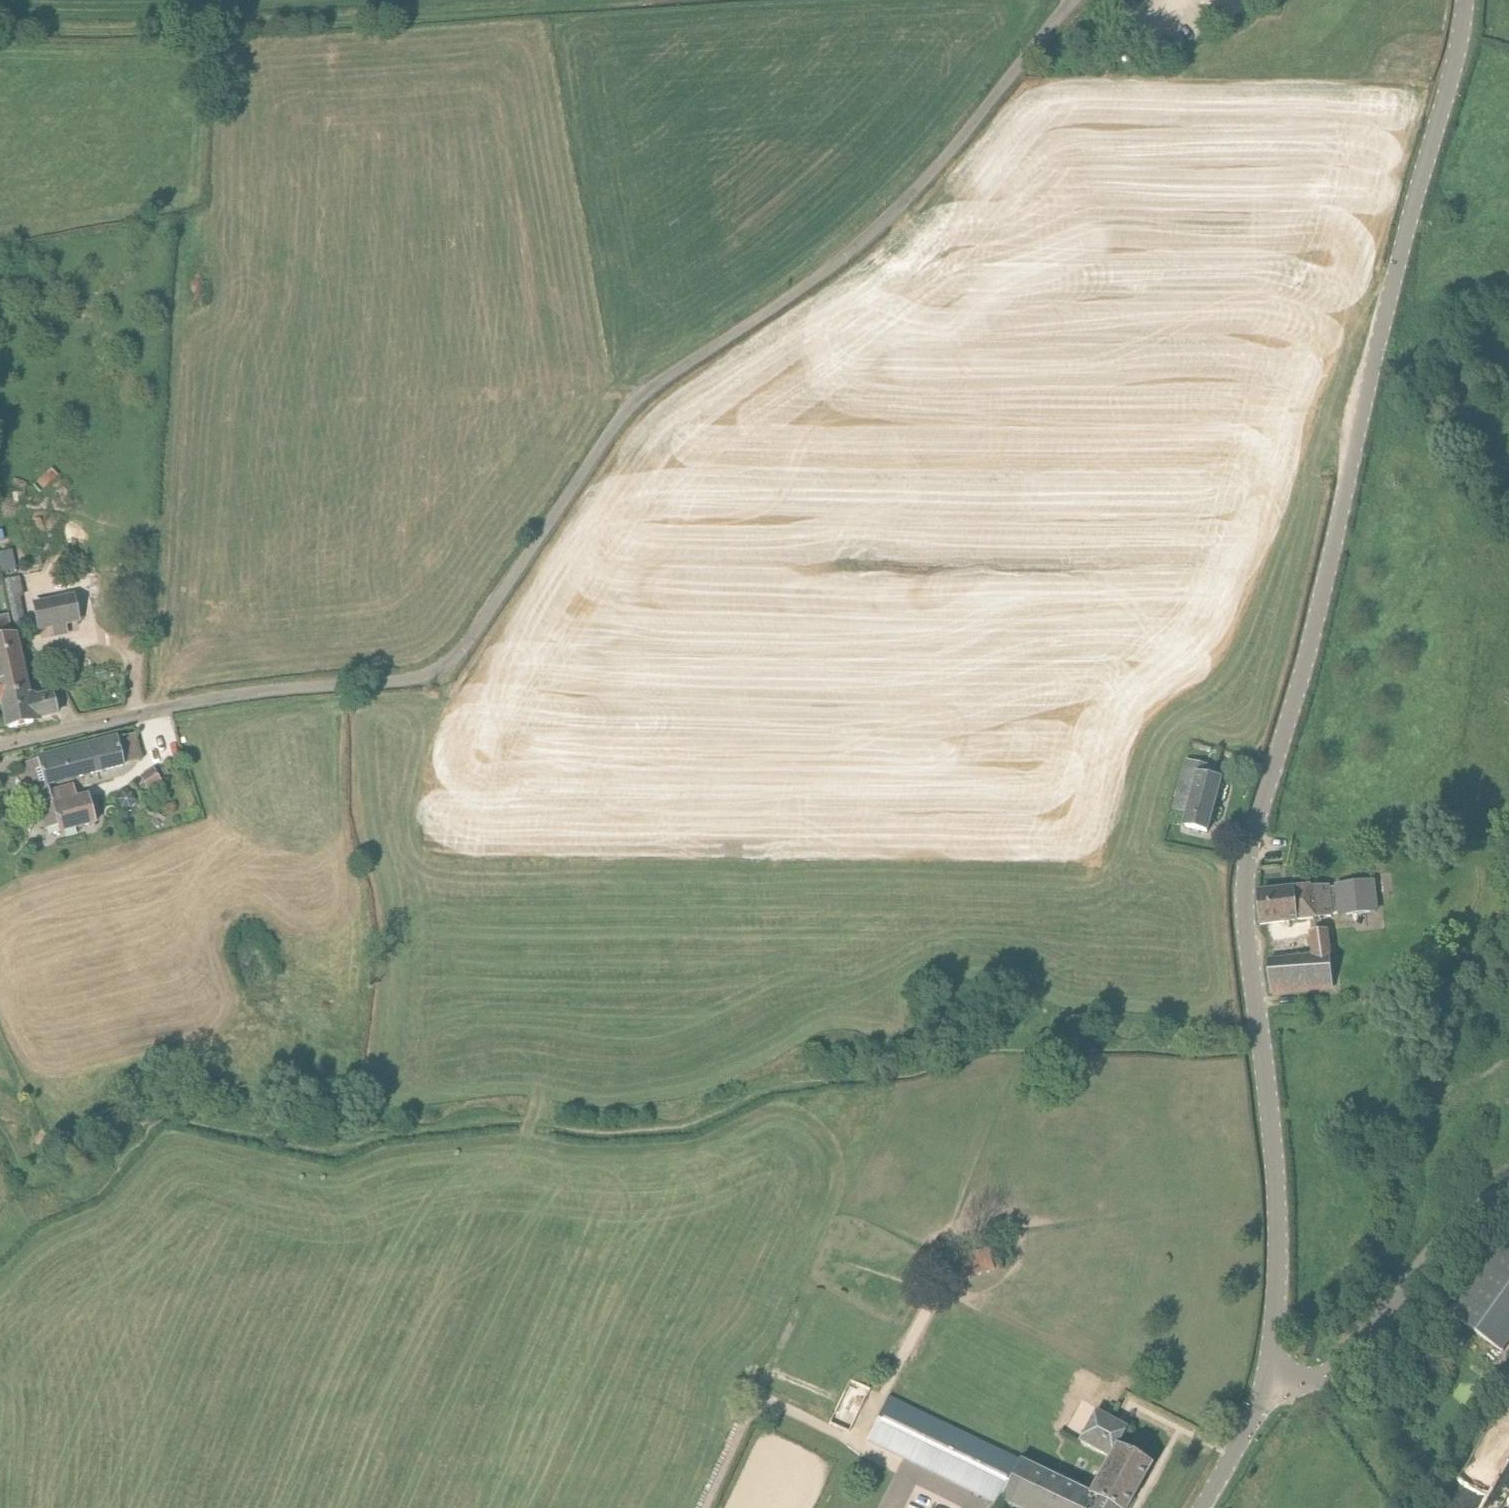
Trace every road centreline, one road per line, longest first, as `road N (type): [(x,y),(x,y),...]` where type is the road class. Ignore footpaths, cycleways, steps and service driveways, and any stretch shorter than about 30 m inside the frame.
road 1 (unclassified): [(1269,1379),(1277,1193),(1248,864),(1306,659),(1464,0)]
road 2 (unclassified): [(0,746),(193,701),(404,679),(445,665),(632,404),(832,265),(897,208),(1071,0)]
road 3 (track): [(0,27),(117,31),(651,0)]
road 4 (unclassified): [(1269,1379),(1308,1377),(1338,1365),(1457,1232),(1508,1190)]
road 5 (unclassified): [(1201,1507),(1269,1379)]

